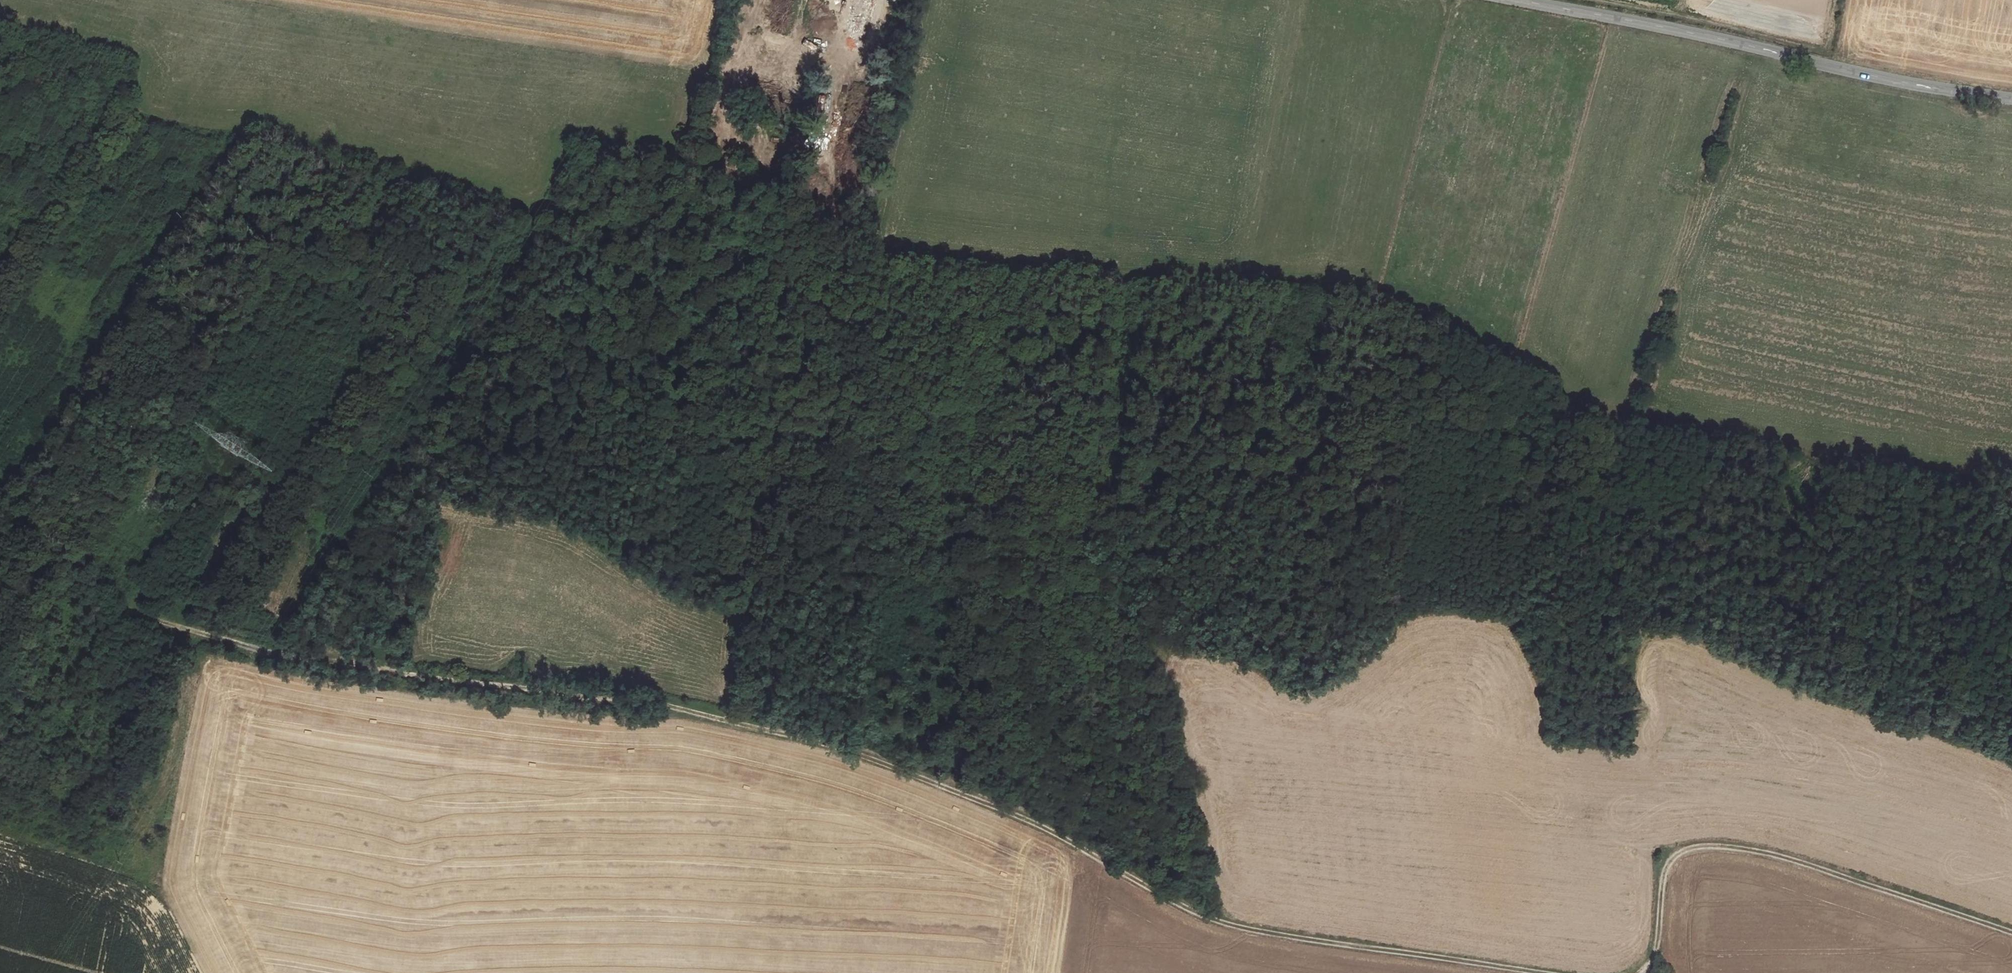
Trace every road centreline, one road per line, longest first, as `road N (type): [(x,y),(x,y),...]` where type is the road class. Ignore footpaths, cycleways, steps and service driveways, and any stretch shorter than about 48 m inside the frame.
road 1 (track): [(1544,972),(1234,926),(1017,815),(817,741),(652,701),(419,675),(160,592),(138,591),(116,617),(100,622),(24,596),(20,585),(43,554),(38,527),(0,478)]
road 2 (unclassified): [(1524,0),(2011,99)]
road 3 (track): [(2011,933),(1791,858),(1704,845),(1668,864),(1656,952),(1642,972)]

